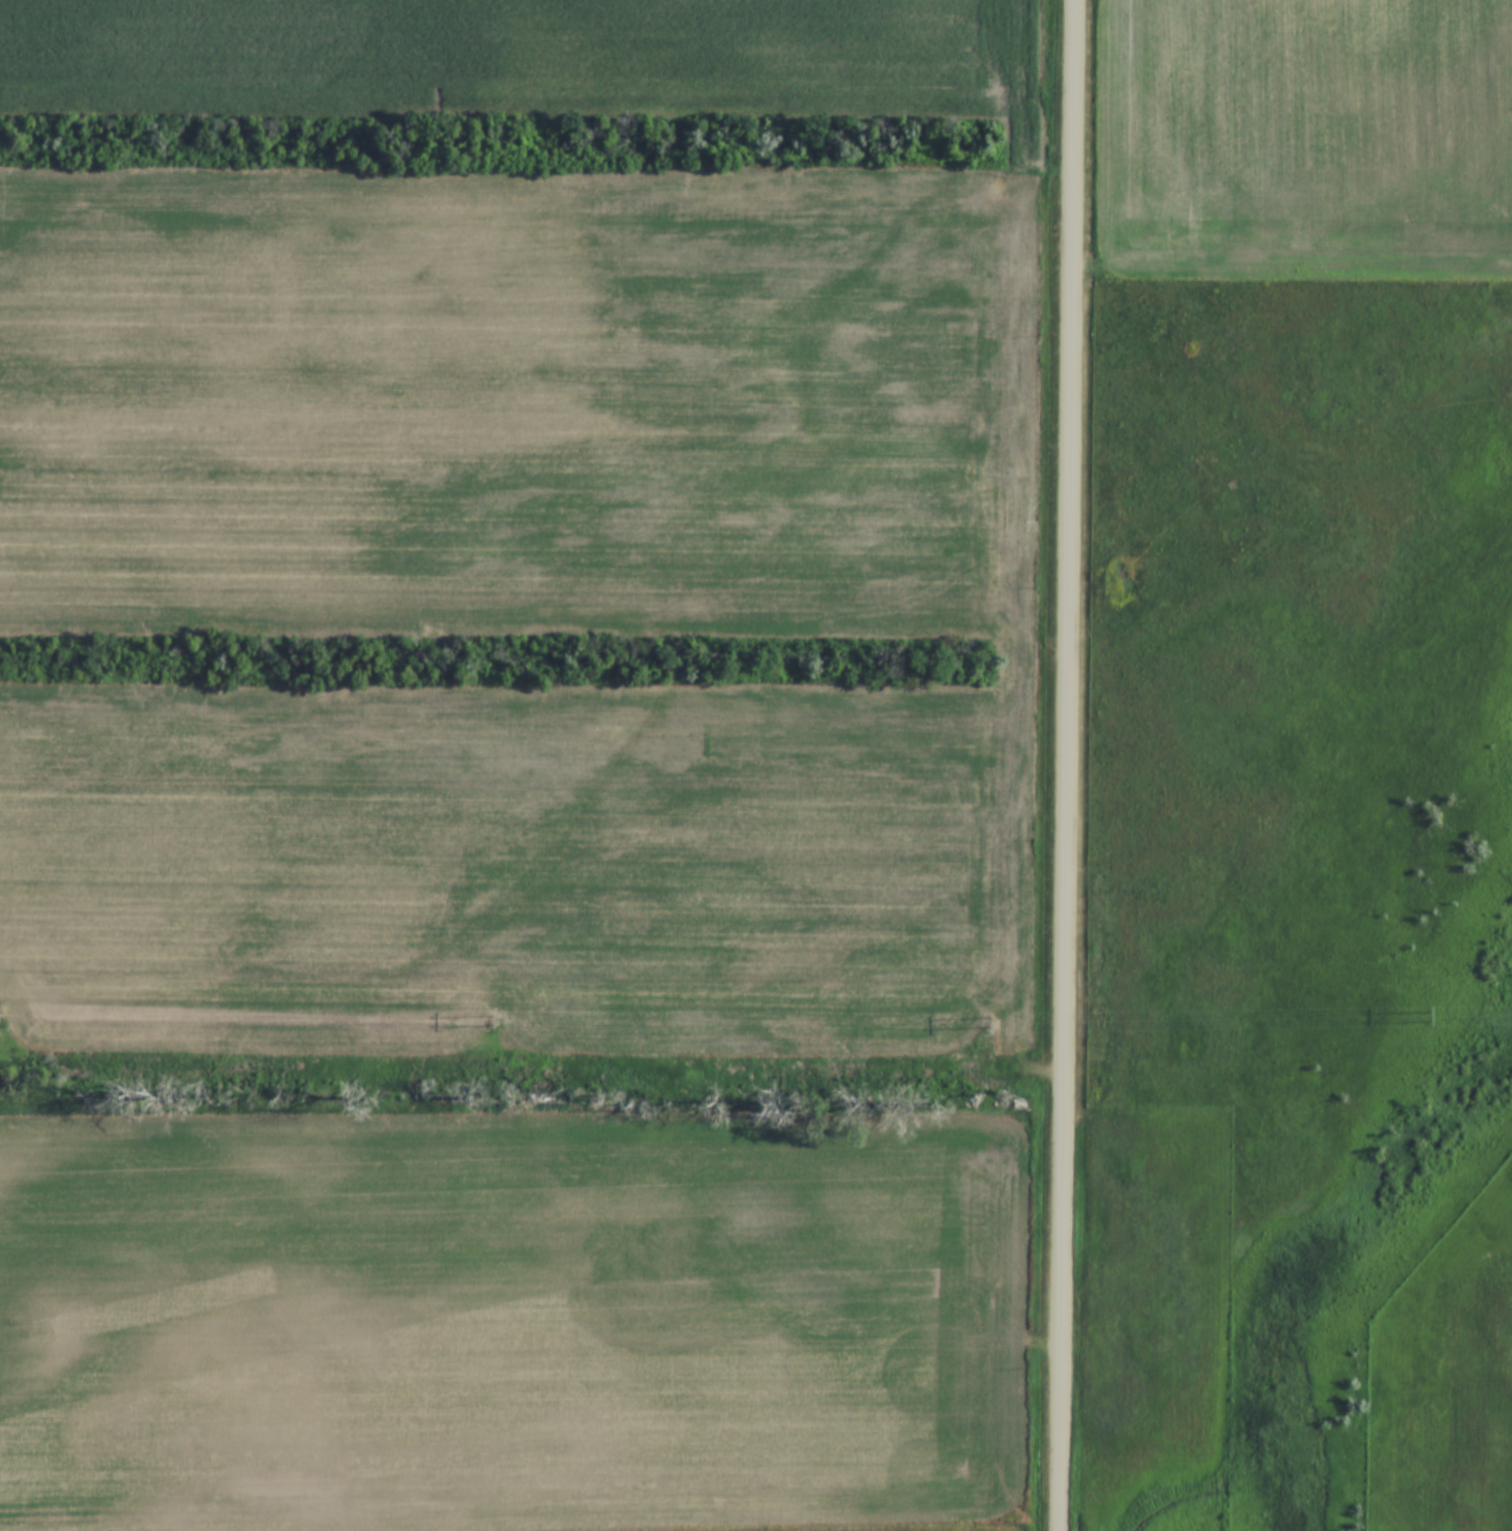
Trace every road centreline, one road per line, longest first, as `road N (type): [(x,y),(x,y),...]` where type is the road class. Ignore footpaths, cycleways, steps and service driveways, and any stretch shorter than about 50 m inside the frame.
road 1 (residential): [(1063,1530),(1081,0)]

